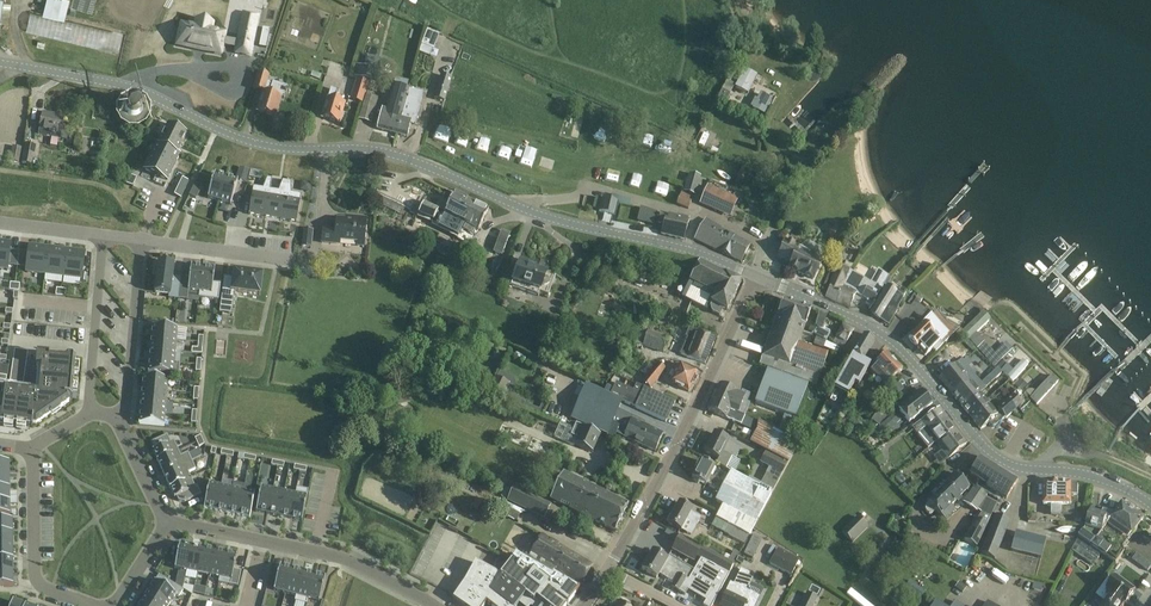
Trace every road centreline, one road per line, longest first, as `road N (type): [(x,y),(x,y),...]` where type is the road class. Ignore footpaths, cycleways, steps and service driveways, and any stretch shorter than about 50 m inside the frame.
road 1 (tertiary): [(756,275),(693,251),(542,215),(406,158),(259,144),(139,90),(0,64)]
road 2 (tertiary): [(1150,504),(1101,478),(995,456),(883,333),(756,275)]
road 3 (tertiary): [(606,570),(756,275)]
road 4 (residential): [(33,450),(36,578),(92,605)]
road 5 (residential): [(435,605),(345,557),(262,538)]
road 6 (residential): [(119,418),(141,242)]
road 7 (residential): [(90,411),(103,237)]
road 8 (residential): [(141,242),(294,259)]

